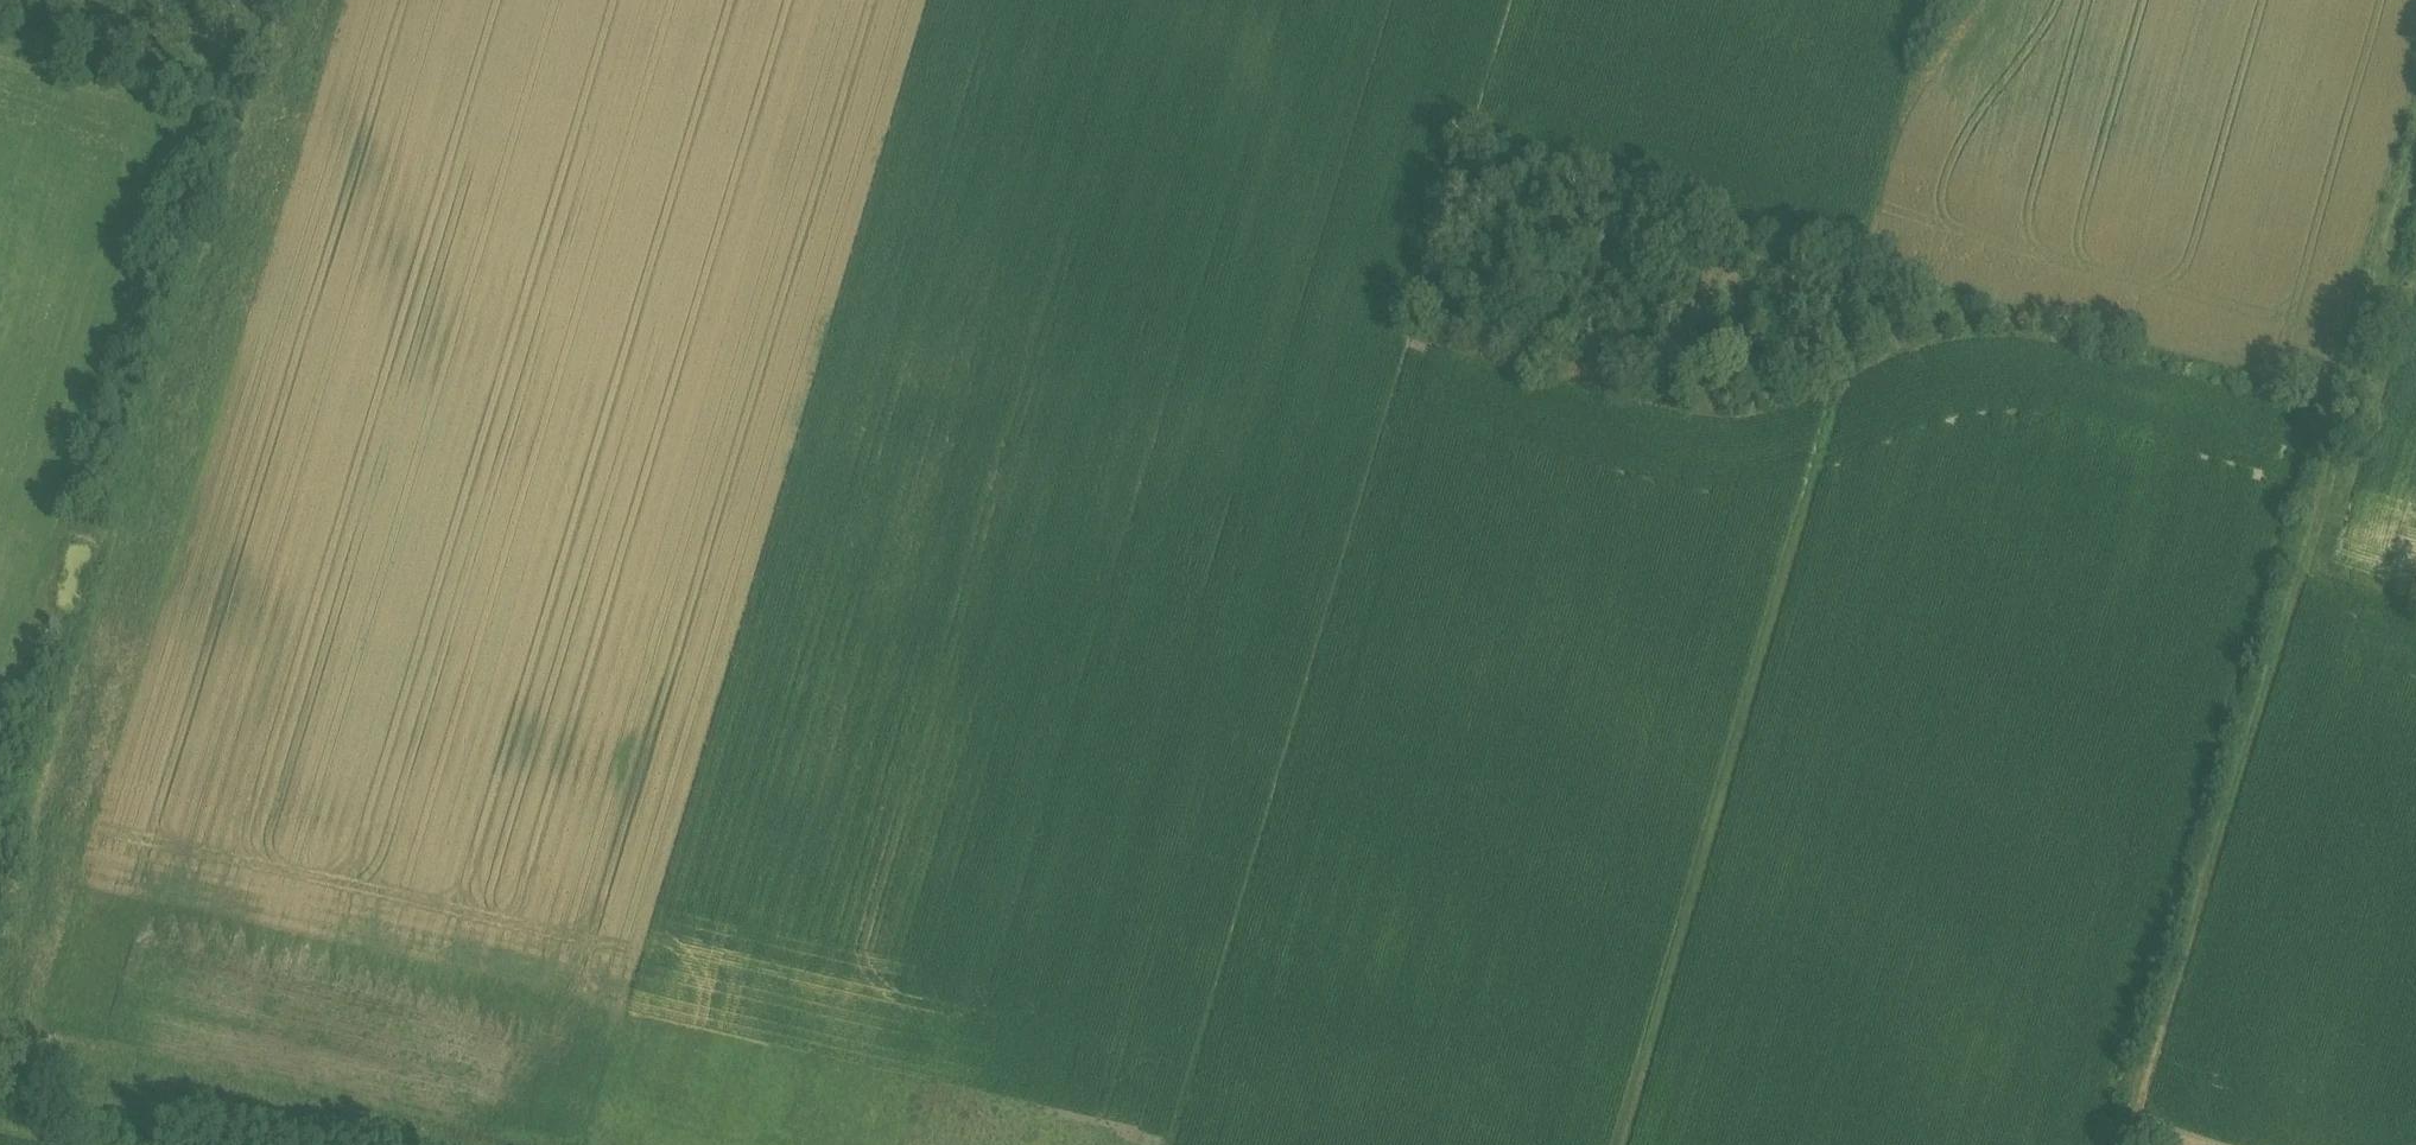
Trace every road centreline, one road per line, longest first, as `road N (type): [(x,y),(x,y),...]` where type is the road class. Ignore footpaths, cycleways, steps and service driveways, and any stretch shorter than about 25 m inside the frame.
road 1 (track): [(2415,164),(2369,315),(2150,1144)]

